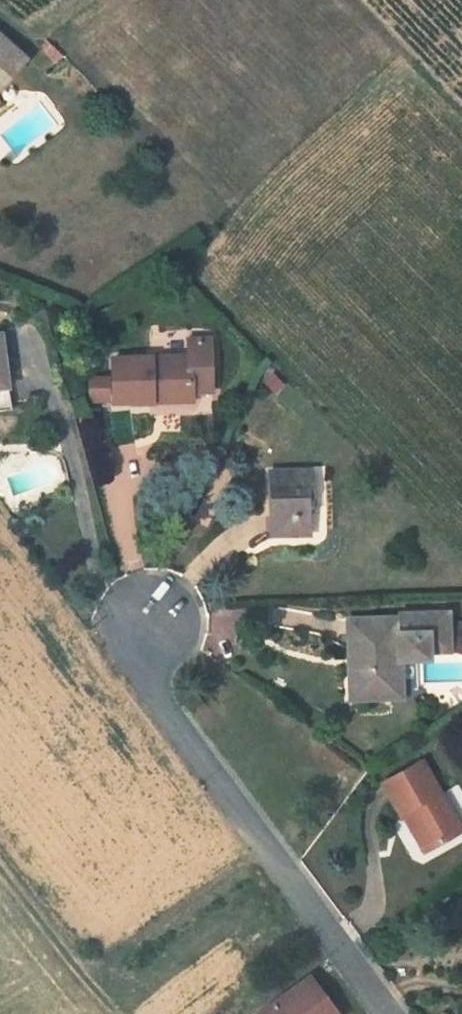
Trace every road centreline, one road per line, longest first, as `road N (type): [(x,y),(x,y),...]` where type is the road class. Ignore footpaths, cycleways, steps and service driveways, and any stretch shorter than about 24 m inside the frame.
road 1 (residential): [(147,623),(156,692),(396,1013)]

